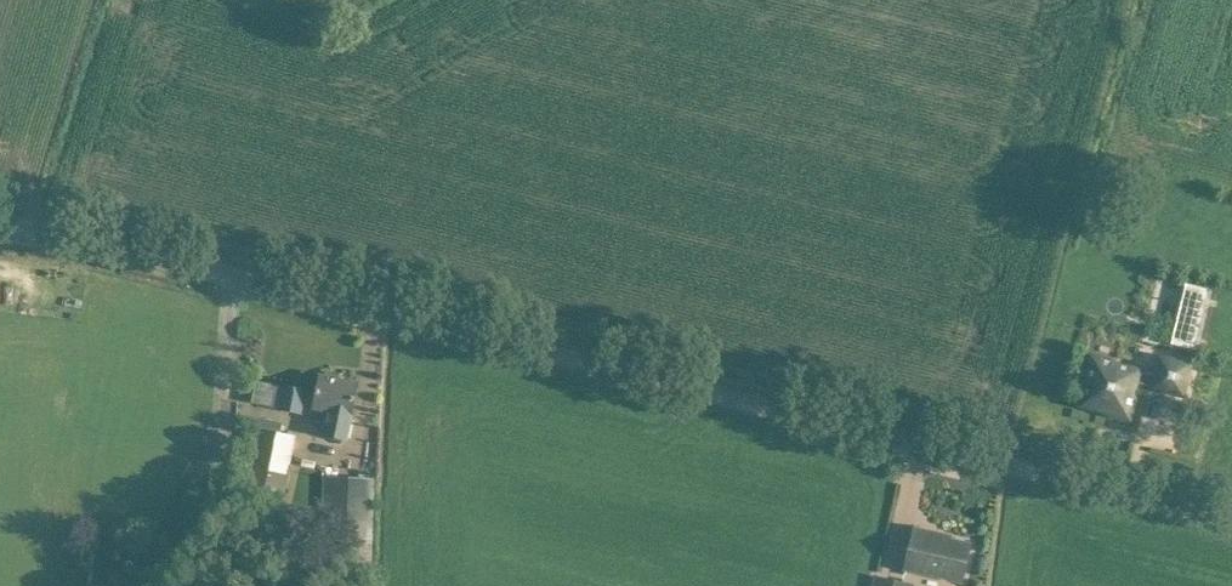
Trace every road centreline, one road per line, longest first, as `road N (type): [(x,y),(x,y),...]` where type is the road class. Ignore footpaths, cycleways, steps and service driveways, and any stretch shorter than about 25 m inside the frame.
road 1 (unclassified): [(1231,521),(100,243),(0,226)]

